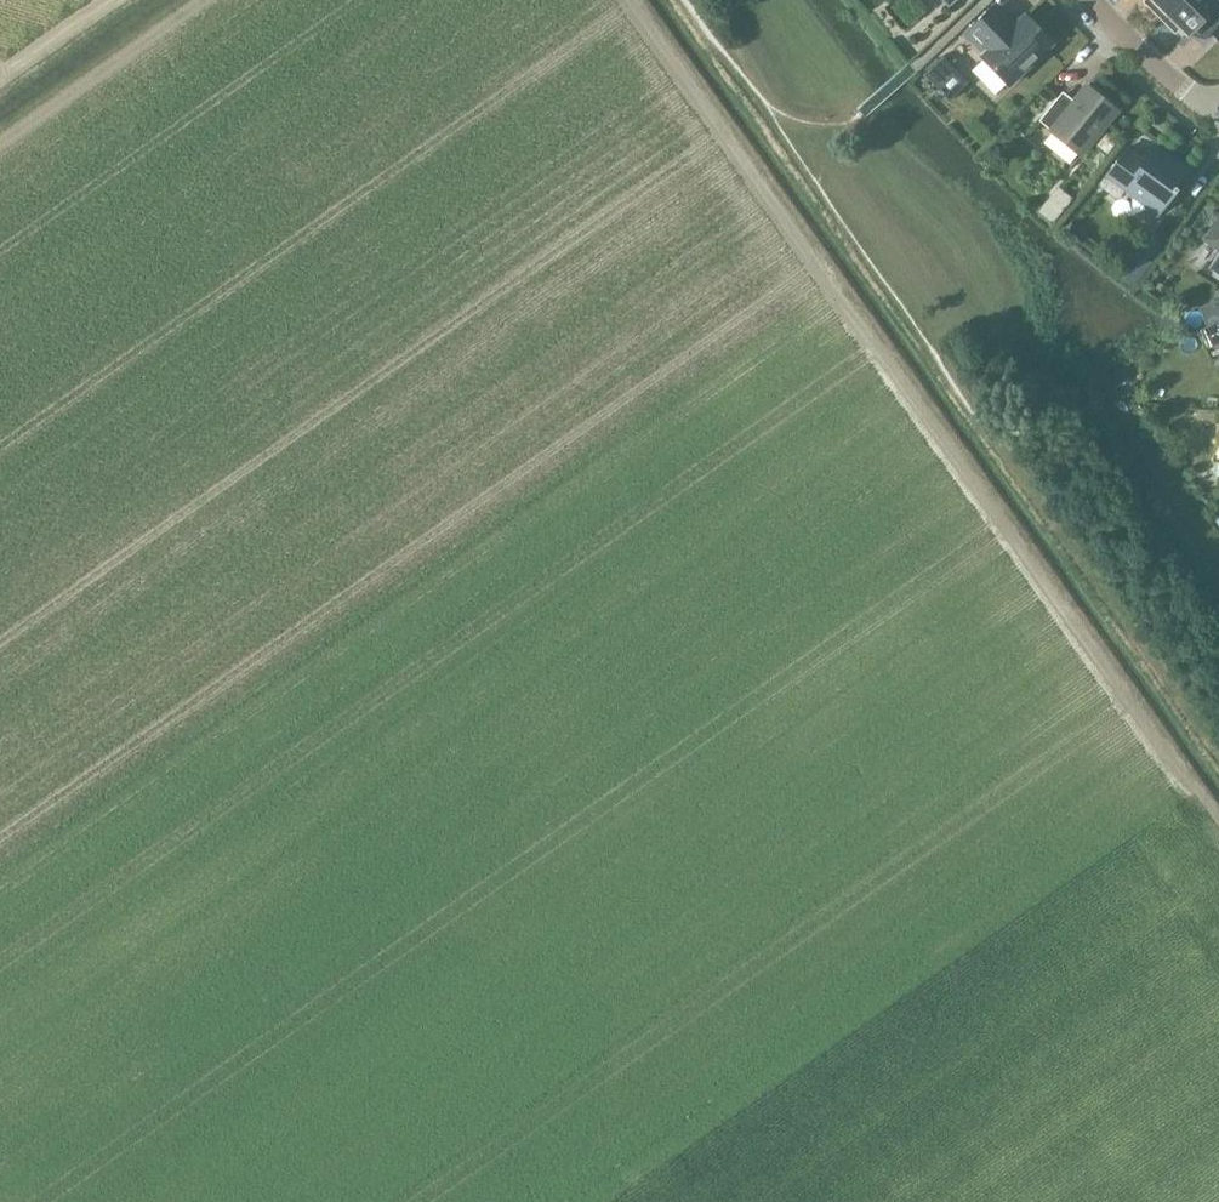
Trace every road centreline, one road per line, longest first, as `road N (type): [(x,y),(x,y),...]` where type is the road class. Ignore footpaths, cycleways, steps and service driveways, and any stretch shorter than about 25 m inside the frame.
road 1 (track): [(994,436),(1218,754)]
road 2 (residential): [(1214,112),(1092,0)]

